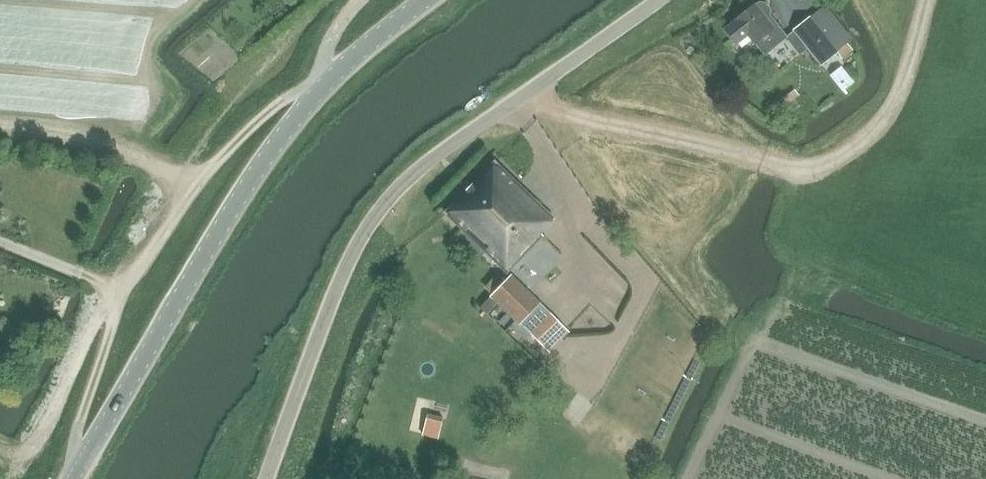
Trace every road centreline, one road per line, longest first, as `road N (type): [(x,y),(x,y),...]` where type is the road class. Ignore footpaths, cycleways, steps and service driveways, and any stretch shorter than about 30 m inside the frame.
road 1 (unclassified): [(268,478),(329,305),(392,196),(657,0)]
road 2 (unclassified): [(76,478),(274,146),(326,86),(429,0)]
road 3 (track): [(930,0),(890,124),(832,166),(798,170),(581,122),(551,76)]

